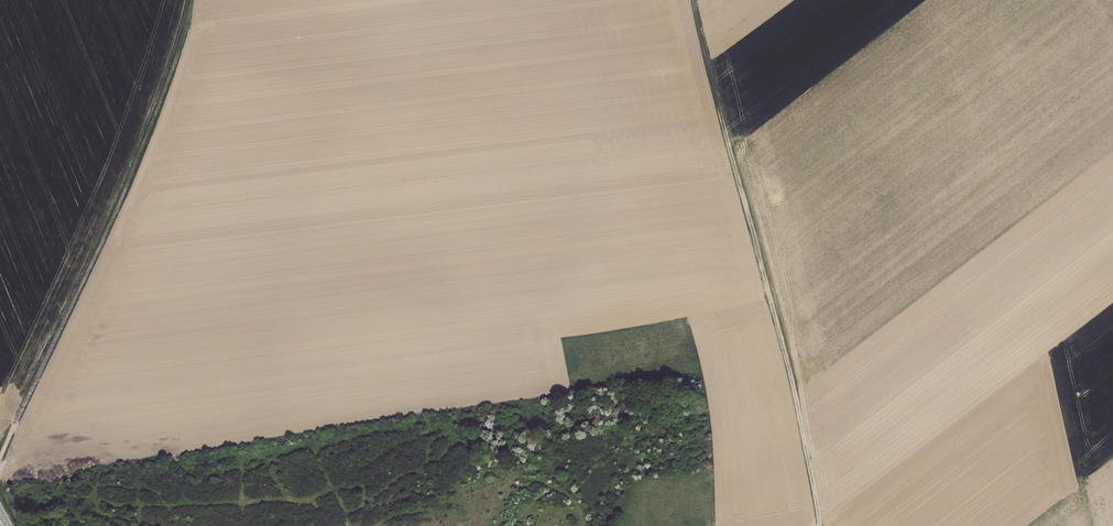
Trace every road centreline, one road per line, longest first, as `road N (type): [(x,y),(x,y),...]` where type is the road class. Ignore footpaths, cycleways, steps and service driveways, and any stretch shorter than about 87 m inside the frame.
road 1 (track): [(819,525),(794,383),(694,0)]
road 2 (track): [(0,458),(113,217),(194,0)]

